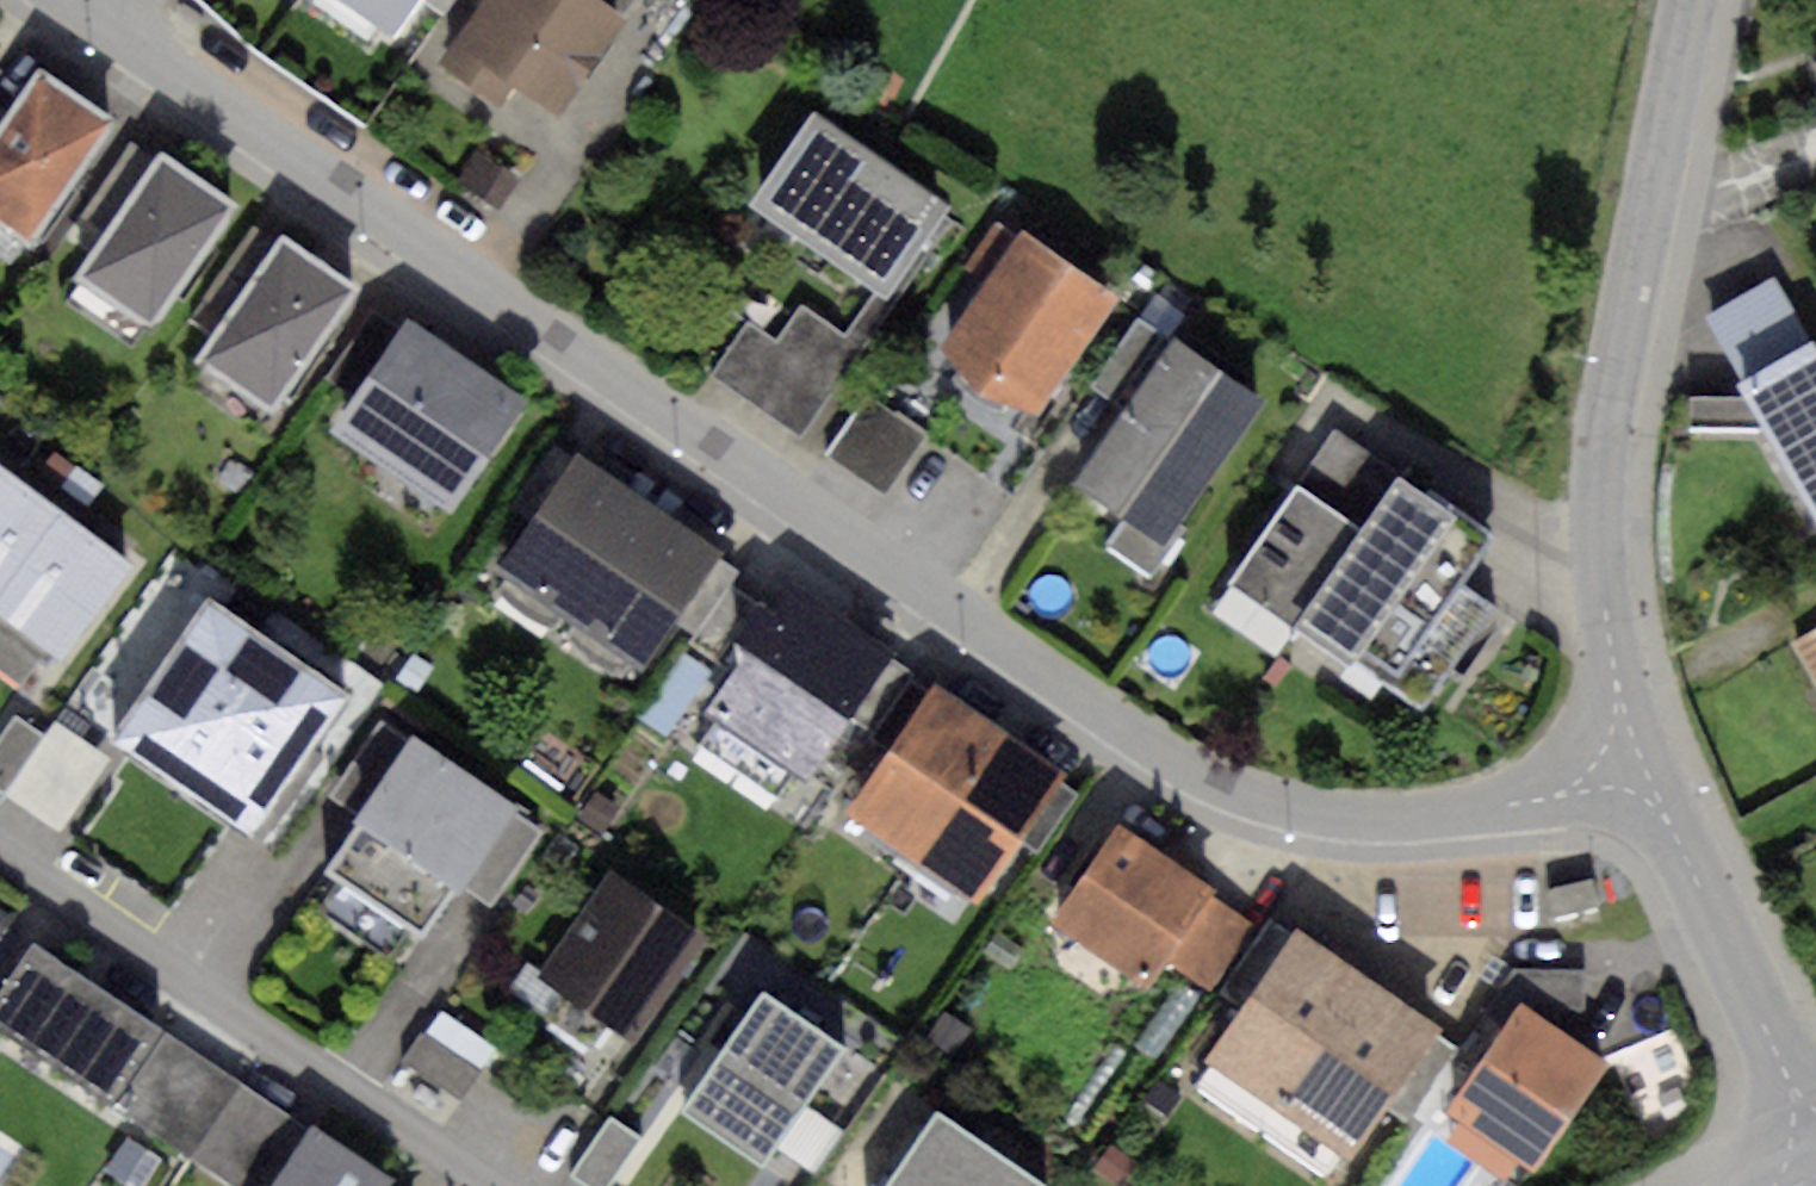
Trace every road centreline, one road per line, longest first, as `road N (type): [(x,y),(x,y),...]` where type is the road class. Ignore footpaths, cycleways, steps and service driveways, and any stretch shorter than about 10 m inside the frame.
road 1 (residential): [(1636,783),(1409,819),(1260,804),(1190,777),(693,447),(104,34)]
road 2 (residential): [(1695,0),(1597,558),(1636,783)]
road 3 (residential): [(494,1185),(0,852)]
road 4 (residential): [(1636,783),(1815,1138)]

